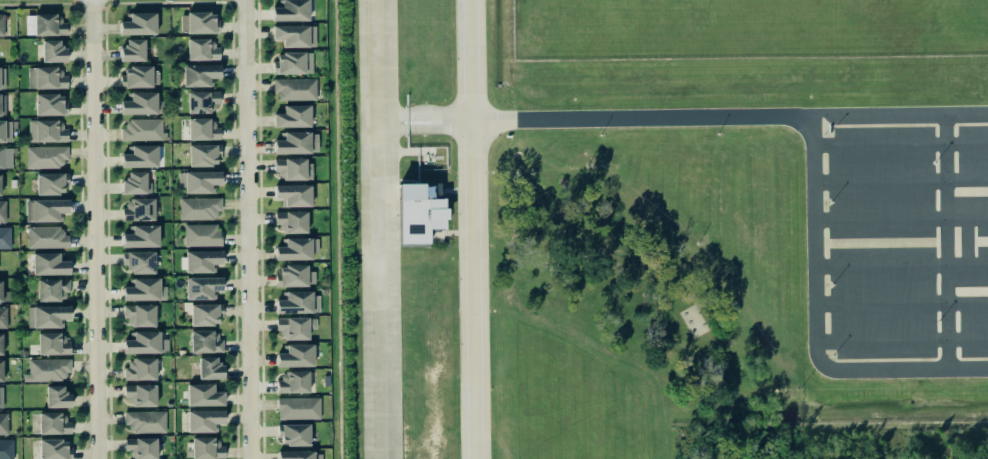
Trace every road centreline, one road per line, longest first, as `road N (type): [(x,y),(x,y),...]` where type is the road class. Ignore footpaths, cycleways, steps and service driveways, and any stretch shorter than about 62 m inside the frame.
road 1 (residential): [(244,0),(250,458)]
road 2 (residential): [(92,0),(97,458)]
road 3 (residential): [(471,118),(474,458)]

